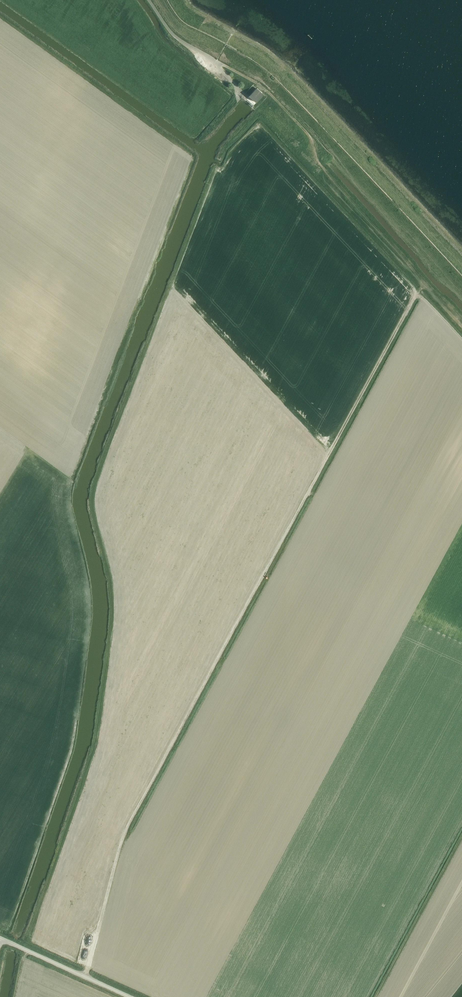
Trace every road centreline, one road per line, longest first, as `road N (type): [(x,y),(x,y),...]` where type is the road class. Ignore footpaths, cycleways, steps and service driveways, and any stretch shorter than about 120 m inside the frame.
road 1 (track): [(425,278),(128,828),(87,979)]
road 2 (track): [(425,278),(320,162),(306,131),(255,82)]
road 3 (unclassified): [(128,996),(0,938)]
road 4 (unclassified): [(255,82),(192,50),(146,0)]

